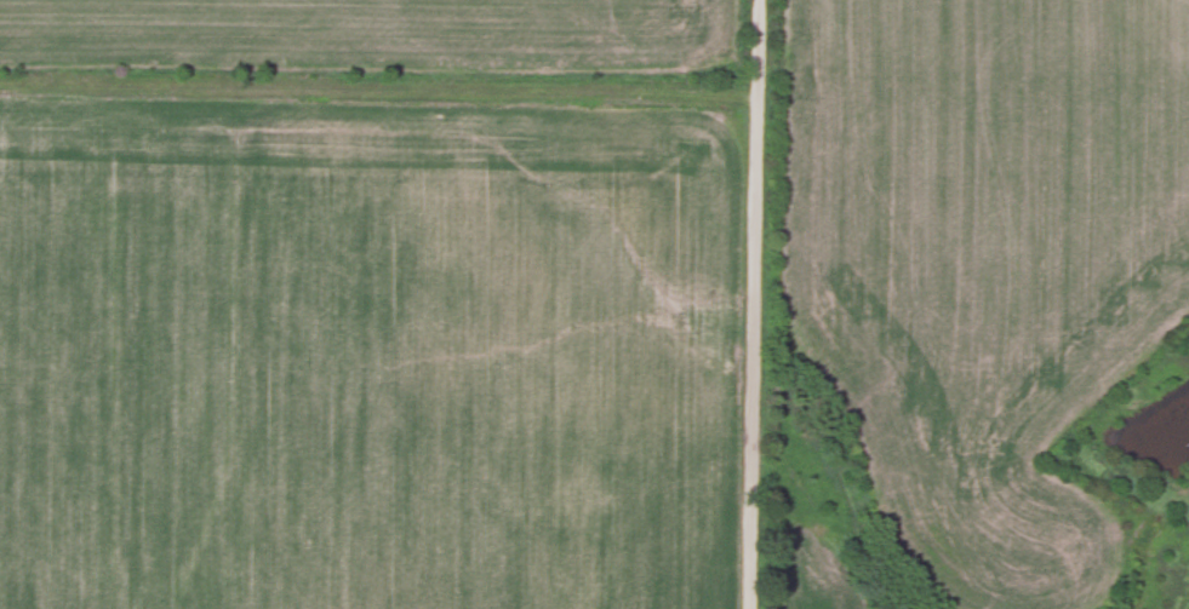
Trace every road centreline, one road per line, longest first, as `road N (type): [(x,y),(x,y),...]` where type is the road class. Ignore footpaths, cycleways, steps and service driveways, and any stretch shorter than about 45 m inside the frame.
road 1 (residential): [(0,87),(760,94)]

